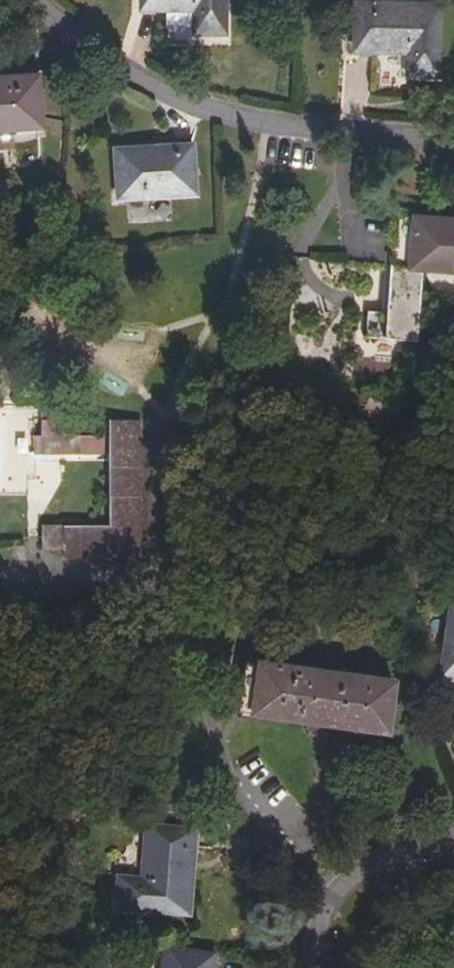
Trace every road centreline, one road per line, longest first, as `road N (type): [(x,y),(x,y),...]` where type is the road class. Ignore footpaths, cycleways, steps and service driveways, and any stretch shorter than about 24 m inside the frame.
road 1 (residential): [(453,139),(290,124),(207,103),(108,55),(42,0)]
road 2 (residential): [(307,967),(338,887),(453,833)]

